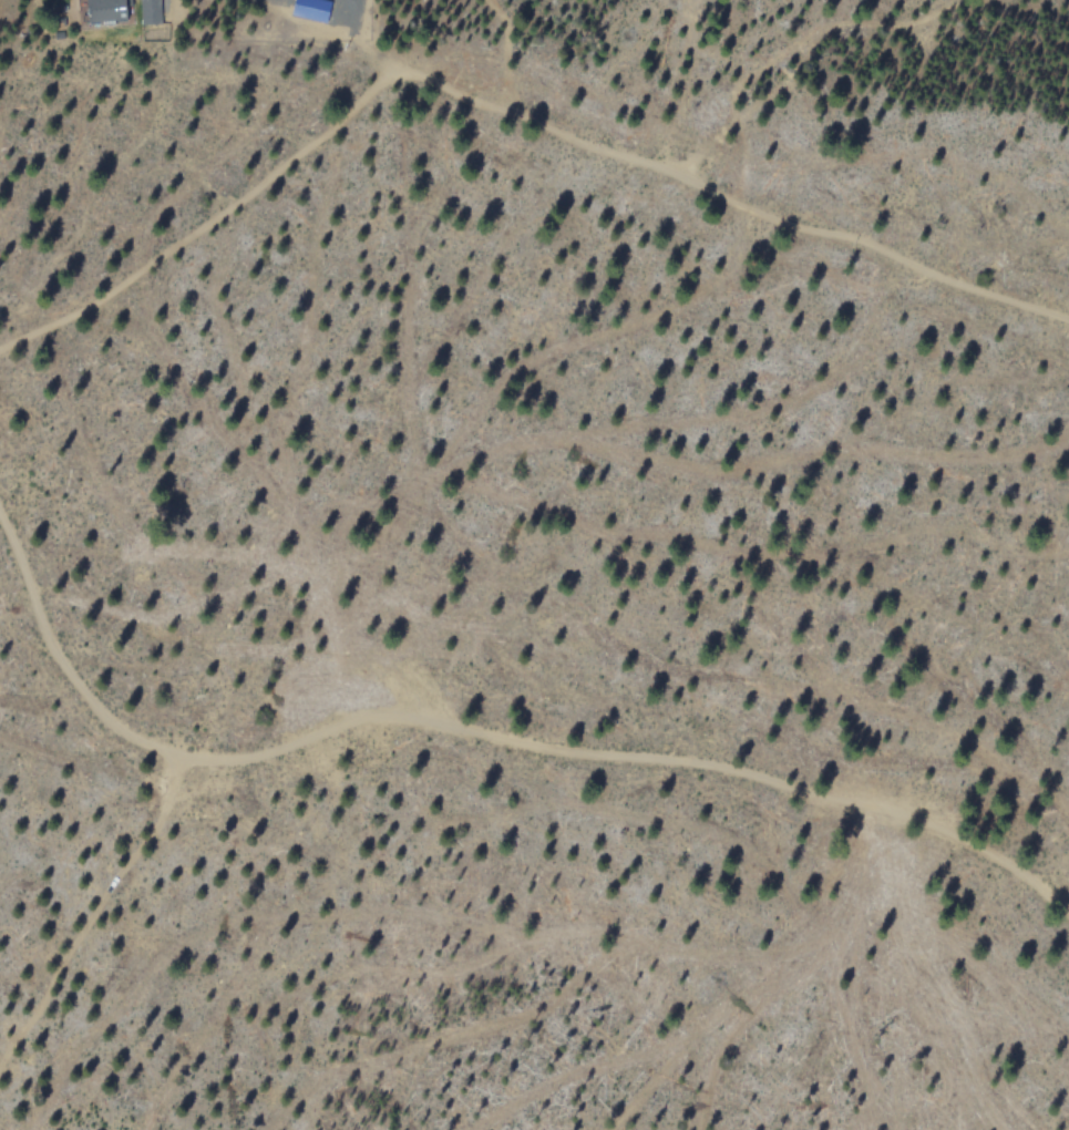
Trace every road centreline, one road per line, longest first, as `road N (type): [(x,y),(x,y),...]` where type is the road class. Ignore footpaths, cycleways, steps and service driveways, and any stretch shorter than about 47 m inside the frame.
road 1 (track): [(1068,908),(1051,888),(927,824),(703,768),(556,756),(387,717),(255,758),(191,758),(95,716),(0,524)]
road 2 (track): [(0,1075),(191,758)]

